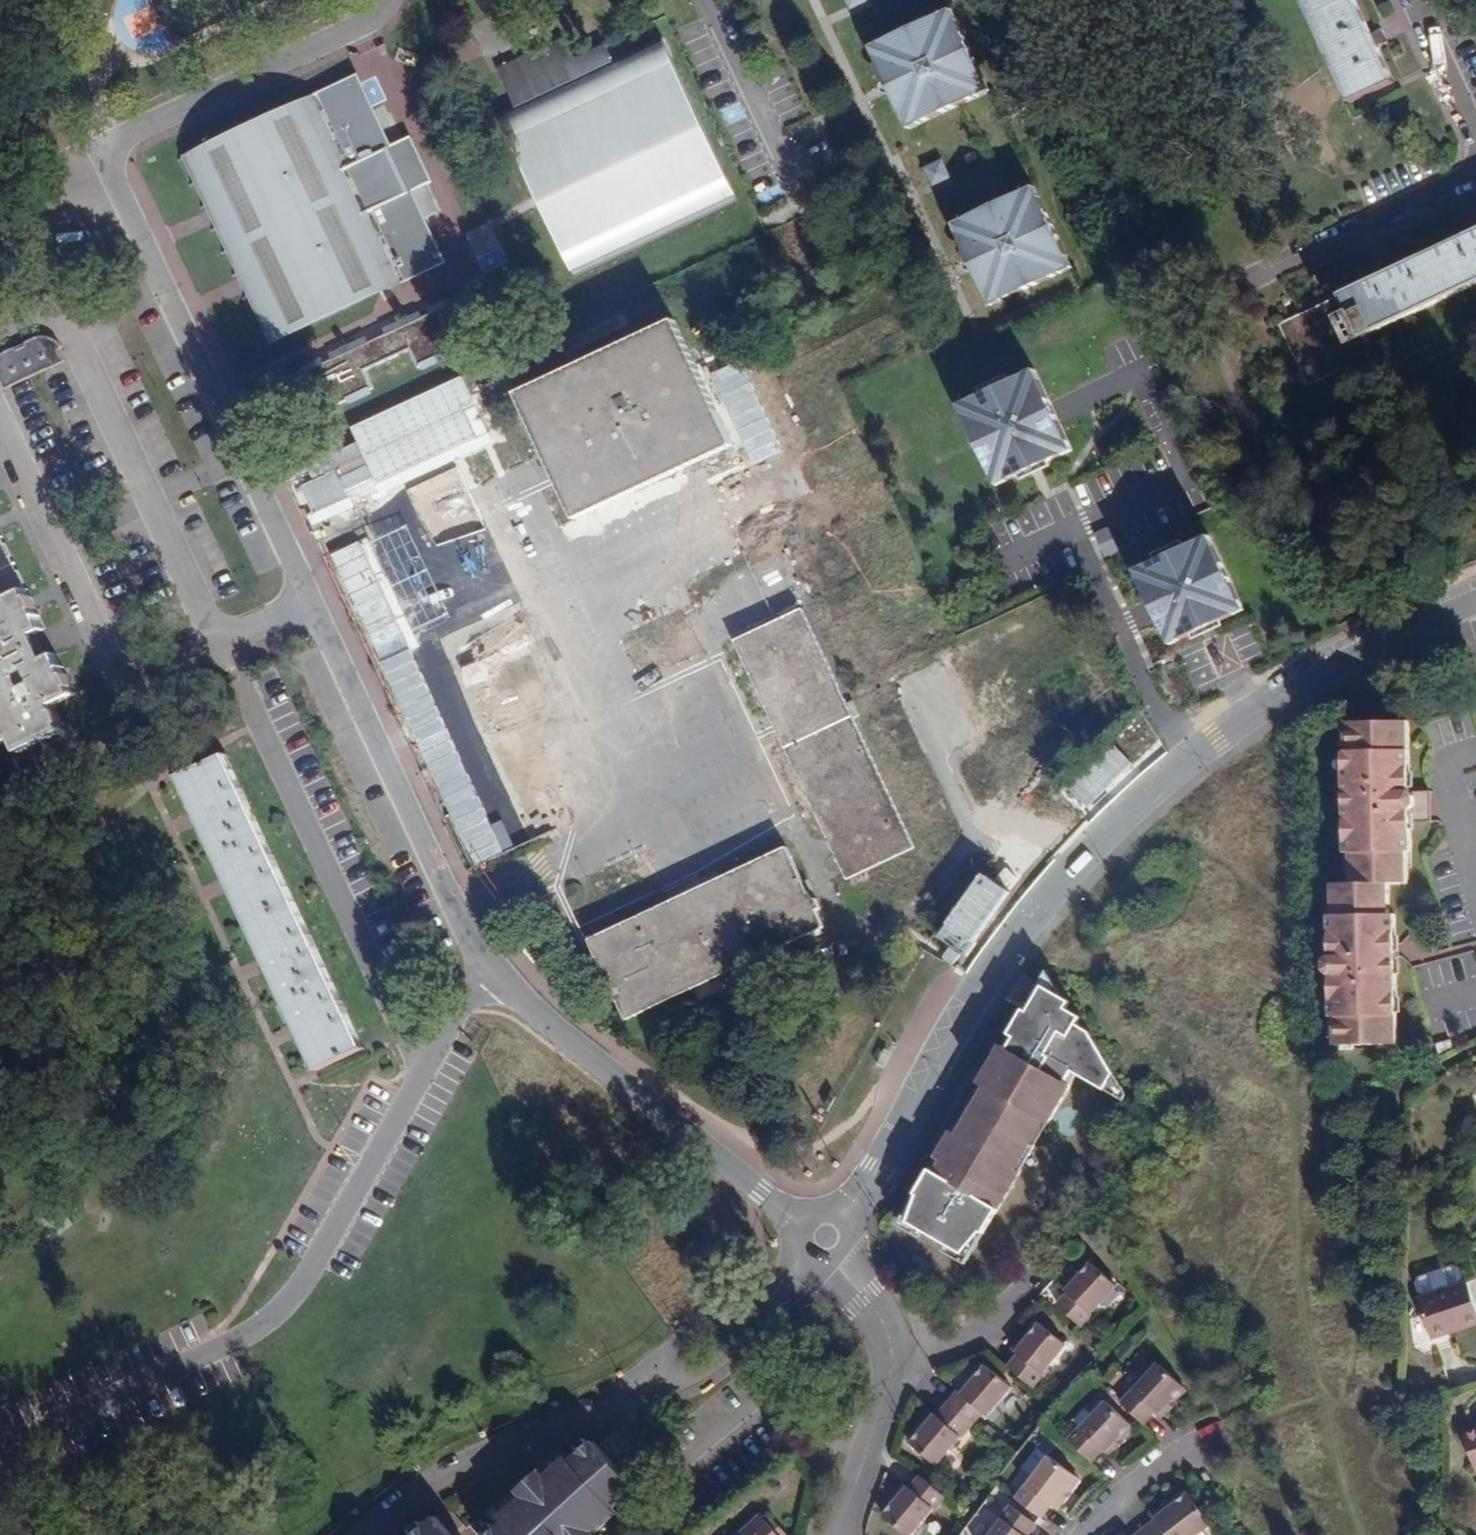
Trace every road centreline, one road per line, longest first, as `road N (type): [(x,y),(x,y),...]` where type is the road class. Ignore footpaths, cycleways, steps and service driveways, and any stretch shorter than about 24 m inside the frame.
road 1 (residential): [(1467,602),(1346,652),(1209,742),(1034,909),(825,1238)]
road 2 (residential): [(310,590),(102,144),(391,8),(392,0)]
road 3 (residential): [(420,1055),(287,1306),(193,1363),(0,1452)]
road 4 (residential): [(375,1534),(488,1459),(691,1377),(745,1336),(825,1238)]
road 5 (residential): [(217,636),(420,1055)]
road 6 (residential): [(498,992),(310,590)]
road 7 (residential): [(825,1238),(498,992)]
road 8 (residential): [(217,636),(120,683),(0,425)]
road 9 (residential): [(62,308),(217,636)]
road 10 (residential): [(836,1534),(886,1370),(886,1332),(825,1238)]
road 11 (residential): [(1227,288),(1475,166)]
road 12 (residential): [(1072,1534),(1111,1489),(1225,1419)]
road 13 (residential): [(1475,135),(1413,0)]

